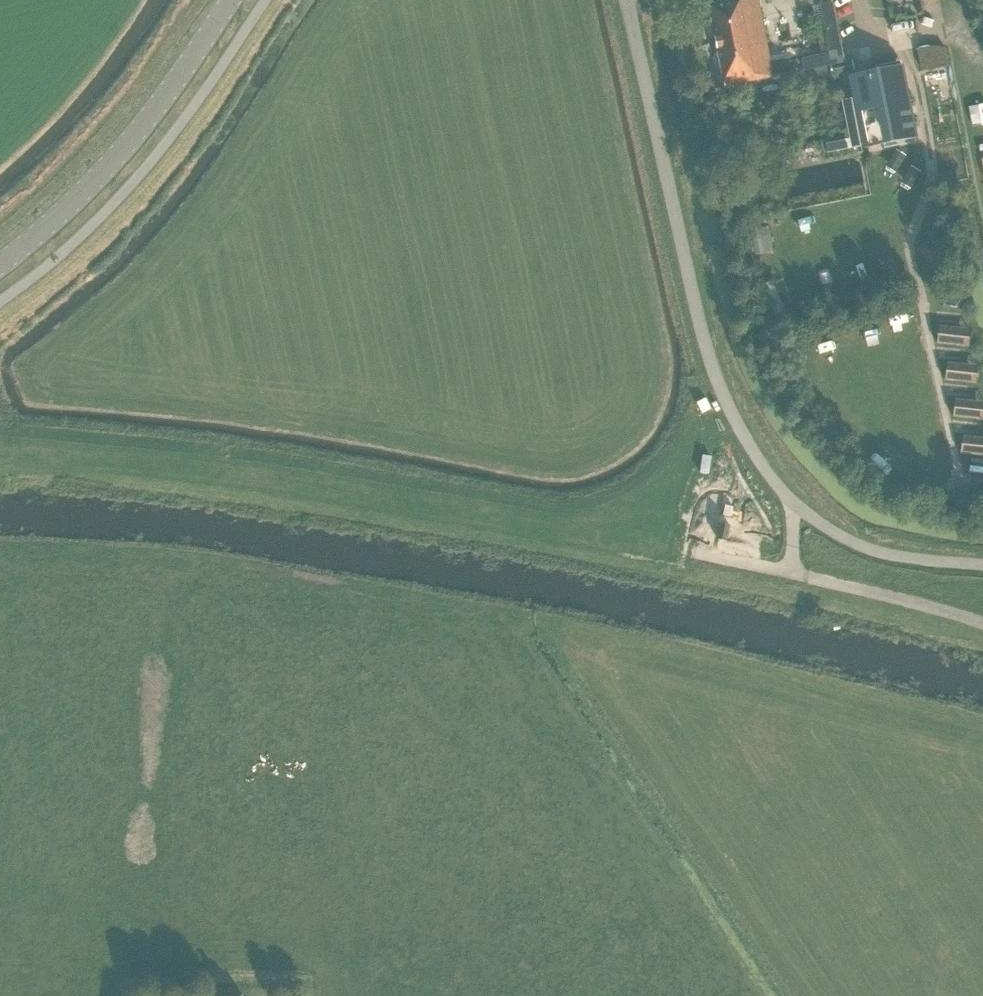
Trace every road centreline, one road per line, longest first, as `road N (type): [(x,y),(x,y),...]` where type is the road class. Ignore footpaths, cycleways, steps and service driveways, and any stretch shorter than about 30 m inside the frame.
road 1 (unclassified): [(793,501),(748,445),(710,363),(627,0)]
road 2 (tertiary): [(0,262),(47,226),(124,145),(229,0)]

